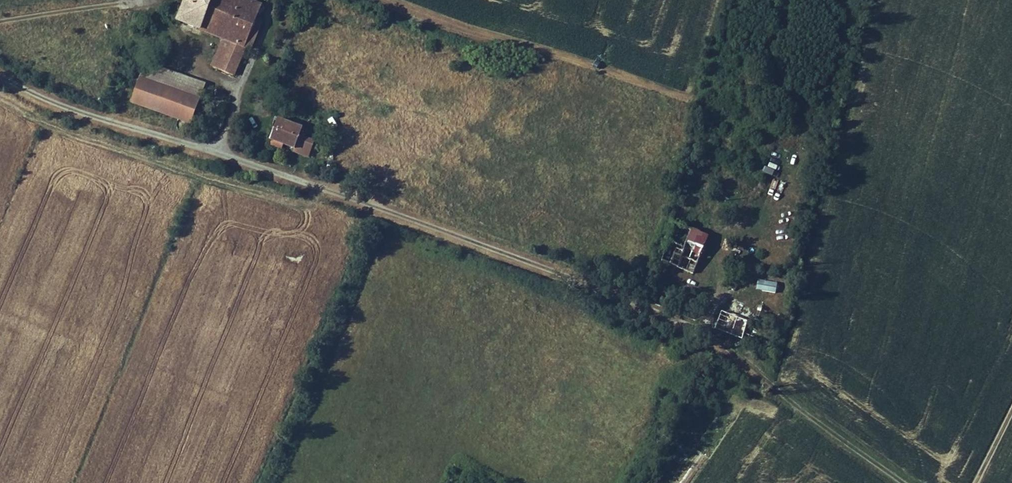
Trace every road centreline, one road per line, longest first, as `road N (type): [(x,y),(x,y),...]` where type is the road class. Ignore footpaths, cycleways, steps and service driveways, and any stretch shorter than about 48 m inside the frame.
road 1 (unclassified): [(0,73),(58,104),(359,195),(703,328),(782,390)]
road 2 (track): [(908,482),(782,390)]

